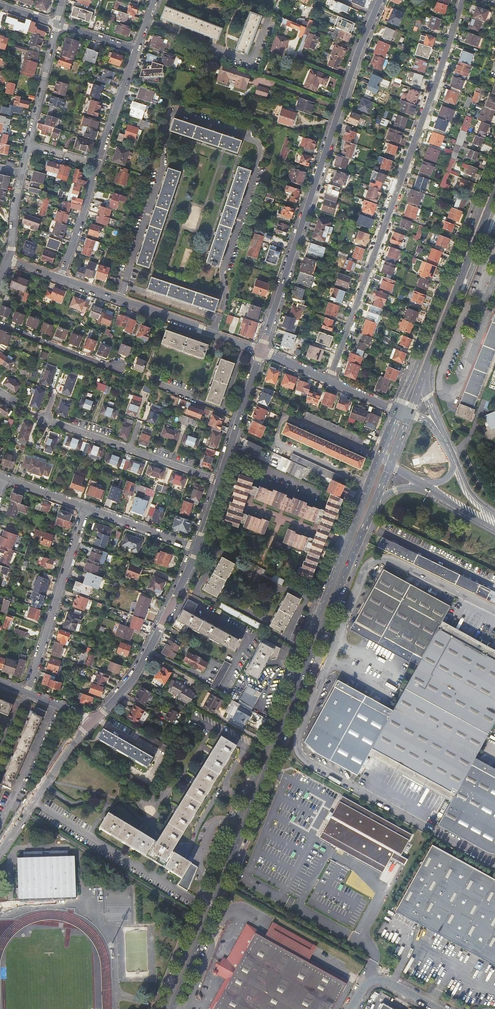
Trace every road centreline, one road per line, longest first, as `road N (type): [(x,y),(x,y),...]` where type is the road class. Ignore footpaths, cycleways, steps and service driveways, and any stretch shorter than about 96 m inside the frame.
road 1 (secondary): [(388,441),(163,1008)]
road 2 (secondary): [(173,1008),(378,496)]
road 3 (residential): [(464,0),(327,380)]
road 4 (residential): [(381,0),(261,351)]
road 5 (secondary): [(494,170),(400,410)]
road 6 (residential): [(59,279),(261,351)]
road 7 (residential): [(219,481),(43,419),(50,399)]
road 8 (secondary): [(420,384),(494,193)]
road 9 (residential): [(197,548),(136,675),(96,718)]
road 10 (residential): [(84,508),(27,692)]
road 11 (residential): [(0,847),(93,721)]
road 12 (residential): [(261,351),(219,481)]
road 13 (residential): [(54,704),(0,828)]
road 14 (residential): [(29,145),(55,24)]
road 15 (residential): [(0,325),(115,366)]
road 16 (residential): [(98,164),(59,279)]

